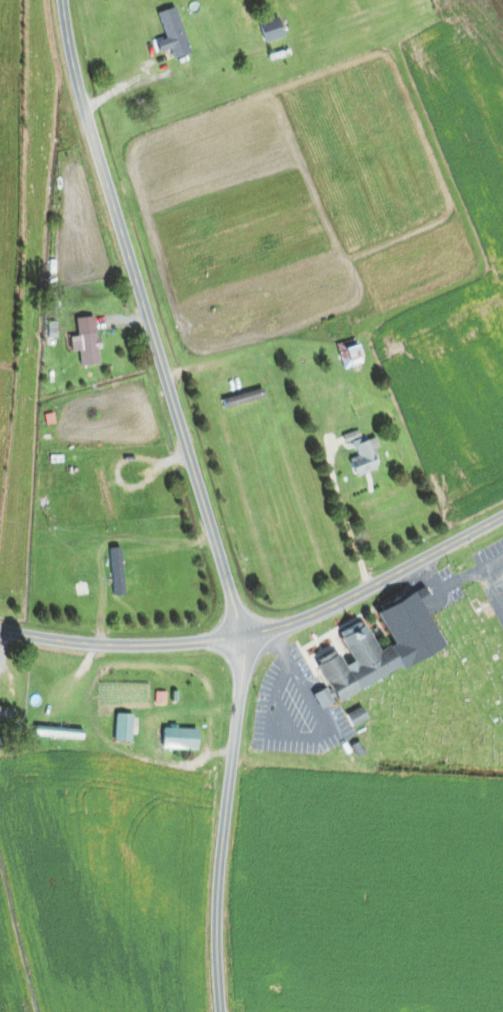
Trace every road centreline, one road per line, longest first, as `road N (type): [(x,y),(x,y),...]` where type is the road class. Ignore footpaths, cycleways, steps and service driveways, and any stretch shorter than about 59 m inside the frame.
road 1 (residential): [(63,0),(84,109),(240,636)]
road 2 (residential): [(240,636),(218,889),(221,1011)]
road 3 (tertiary): [(240,636),(340,603),(502,516)]
road 4 (residential): [(0,630),(147,645),(240,636)]

